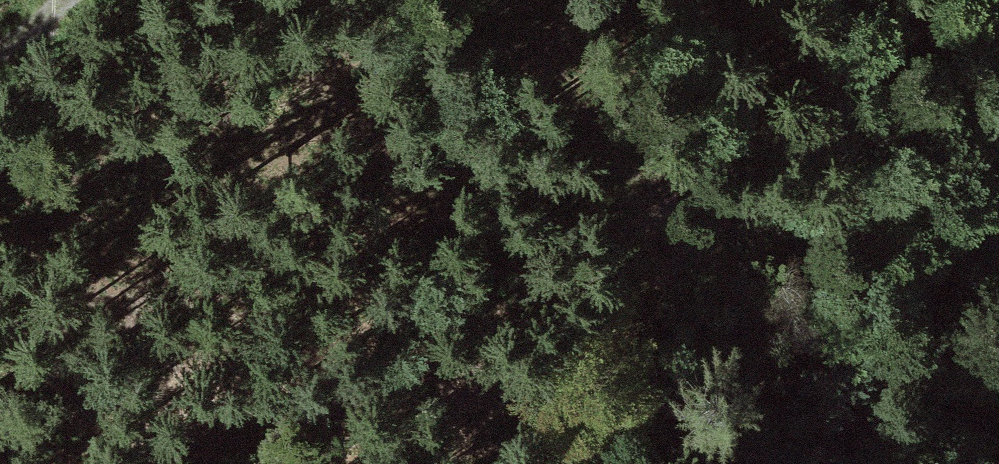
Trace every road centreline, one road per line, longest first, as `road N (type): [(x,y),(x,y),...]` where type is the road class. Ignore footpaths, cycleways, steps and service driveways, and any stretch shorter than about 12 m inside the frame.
road 1 (track): [(0,419),(462,407),(711,447),(732,463)]
road 2 (track): [(857,463),(998,156)]

